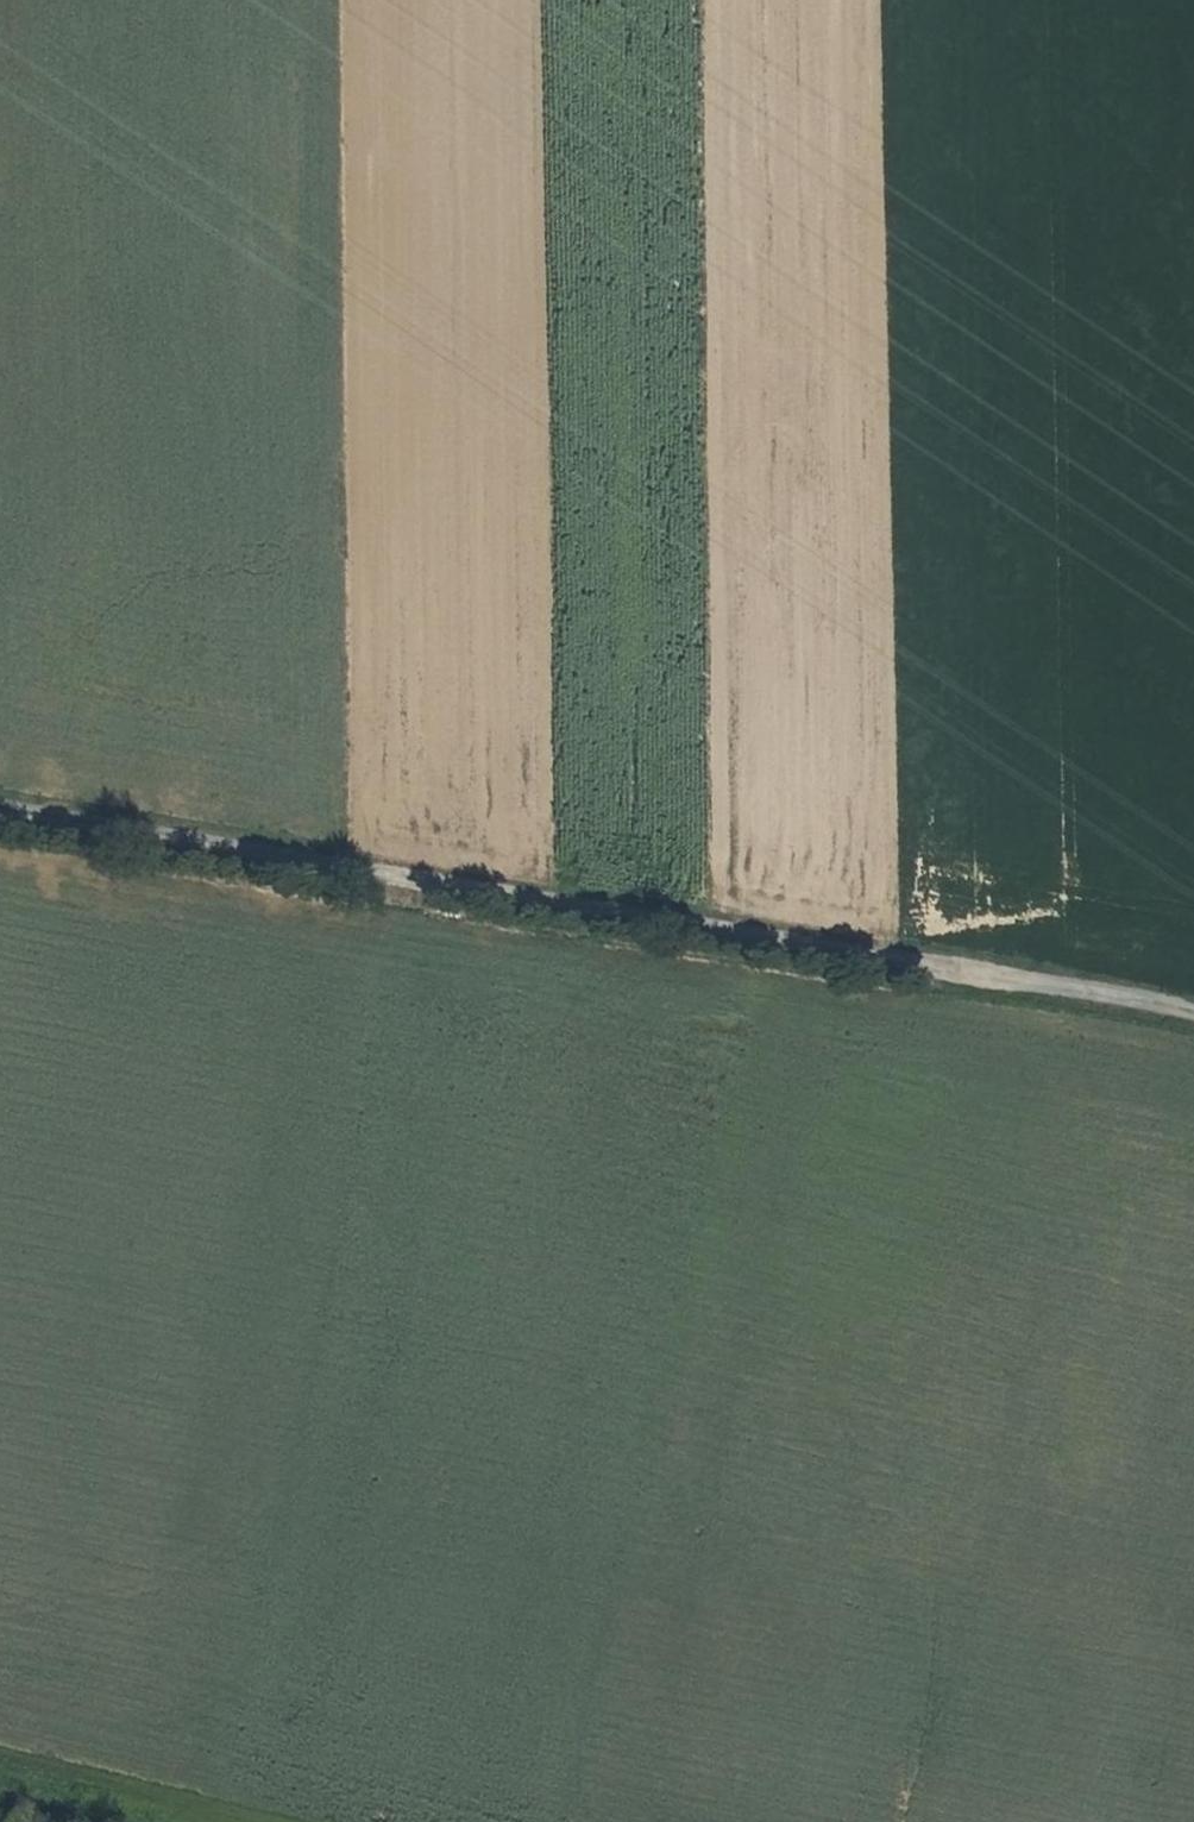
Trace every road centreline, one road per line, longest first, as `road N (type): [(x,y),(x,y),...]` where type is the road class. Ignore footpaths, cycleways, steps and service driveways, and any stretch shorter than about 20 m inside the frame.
road 1 (track): [(1193,1005),(0,803)]

